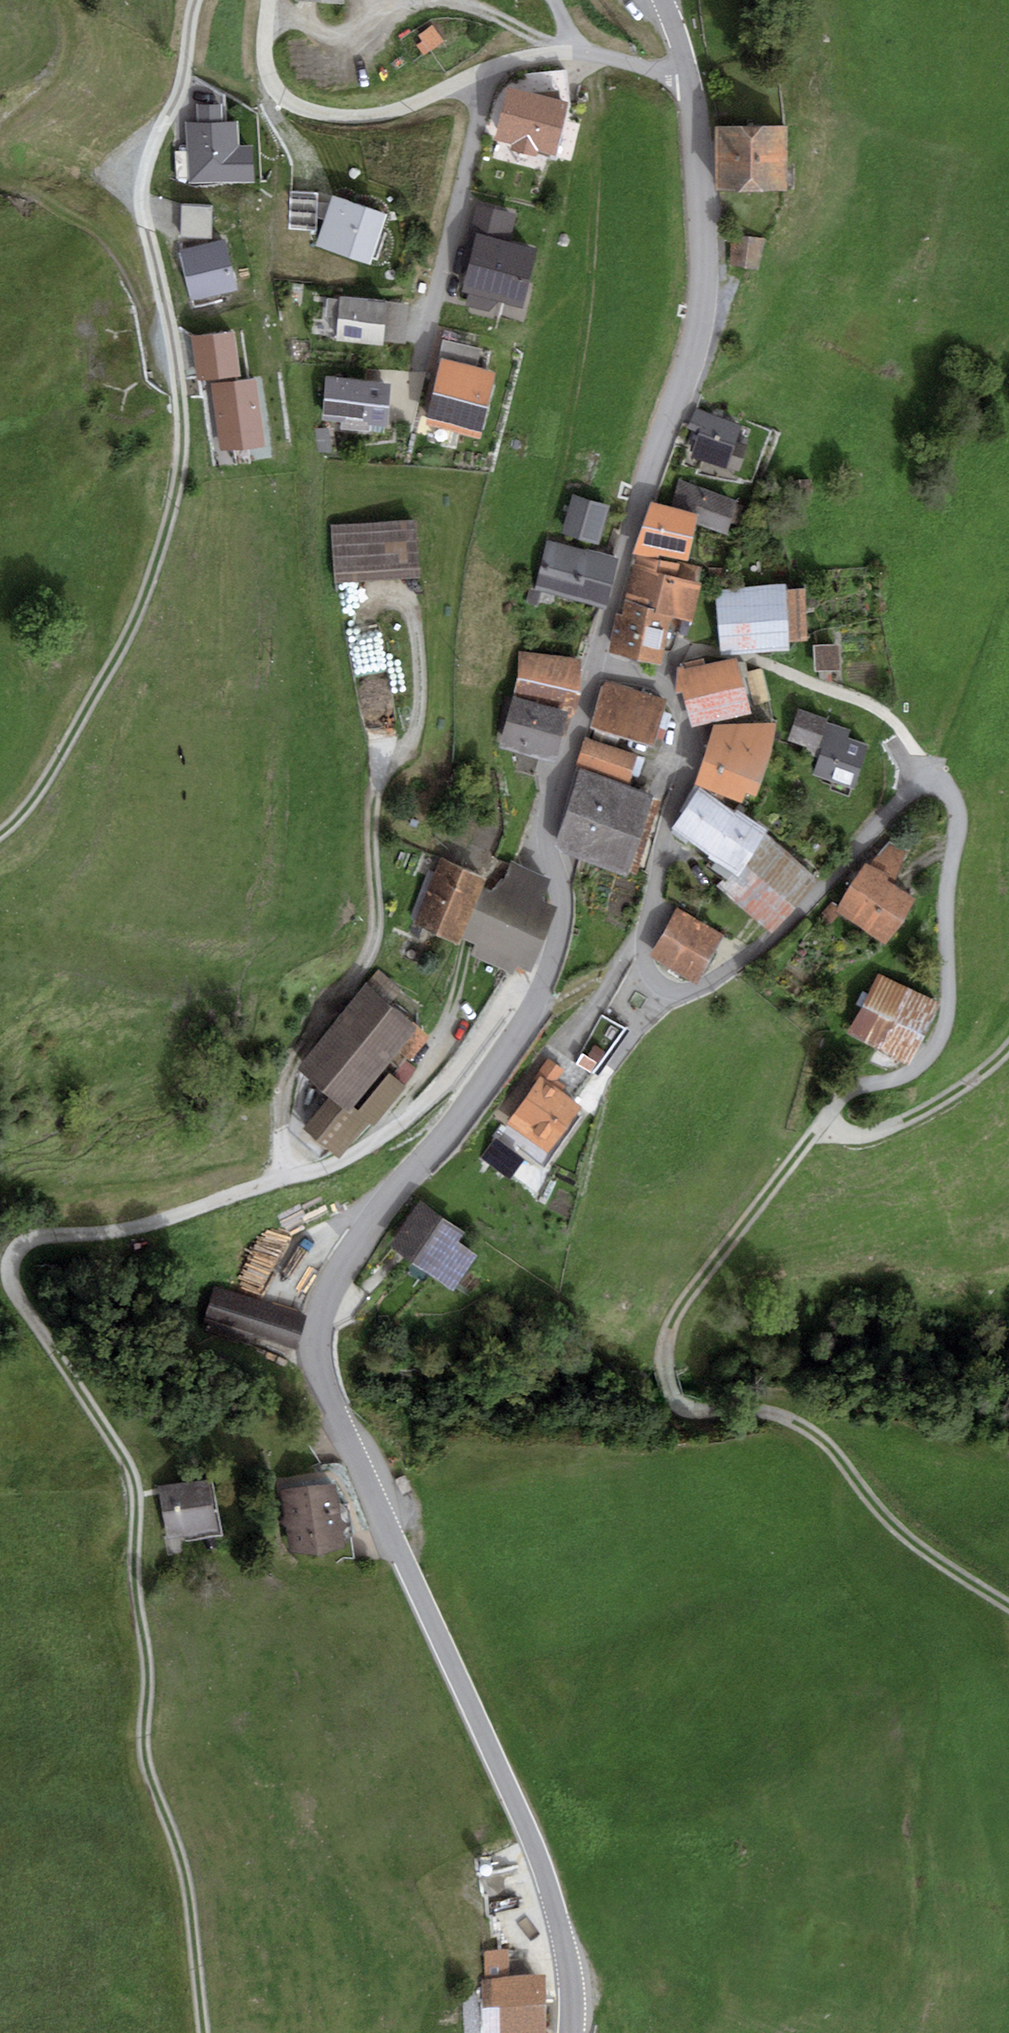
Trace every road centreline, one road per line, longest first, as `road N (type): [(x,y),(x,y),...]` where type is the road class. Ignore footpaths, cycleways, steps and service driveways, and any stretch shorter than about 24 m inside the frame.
road 1 (tertiary): [(664,0),(697,106),(702,326),(644,482),(569,746),(548,834),(559,873),(557,934),(500,1058),(349,1250),(324,1298),(319,1330),(335,1414),(560,1919),(579,2006),(576,2032)]
road 2 (track): [(204,2032),(186,1885),(144,1753),(149,1681),(136,1605),(138,1496),(126,1460),(15,1289),(13,1256),(35,1243),(120,1240),(349,1159),(421,1111),(510,995),(537,987)]
road 3 (track): [(197,0),(184,85),(141,197),(183,428),(176,509),(132,638),(35,807),(0,844)]
road 4 (track): [(938,777),(926,780),(812,901),(731,972),(683,995),(655,987),(645,961),(664,834),(689,749),(684,724),(675,691),(596,656)]
road 5 (track): [(1008,1609),(889,1526),(827,1444),(772,1413),(687,1405),(664,1370),(669,1330),(832,1116)]
road 6 (track): [(286,1180),(291,1069),(366,966),(378,935),(376,790),(413,738),(426,687),(422,639),(407,597)]
road 7 (track): [(832,1116),(858,1088),(922,1066),(944,1028),(957,801),(938,777)]
road 8 (track): [(653,679),(694,655),(741,652),(868,701),(938,777)]
road 9 (track): [(832,1116),(846,1136),(875,1137),(915,1120),(1008,1048)]
road 10 (track): [(372,1144),(432,1055),(464,969)]
road 11 (track): [(430,0),(484,11),(581,57)]
road 12 (track): [(272,7),(324,34),(346,35),(387,0)]

